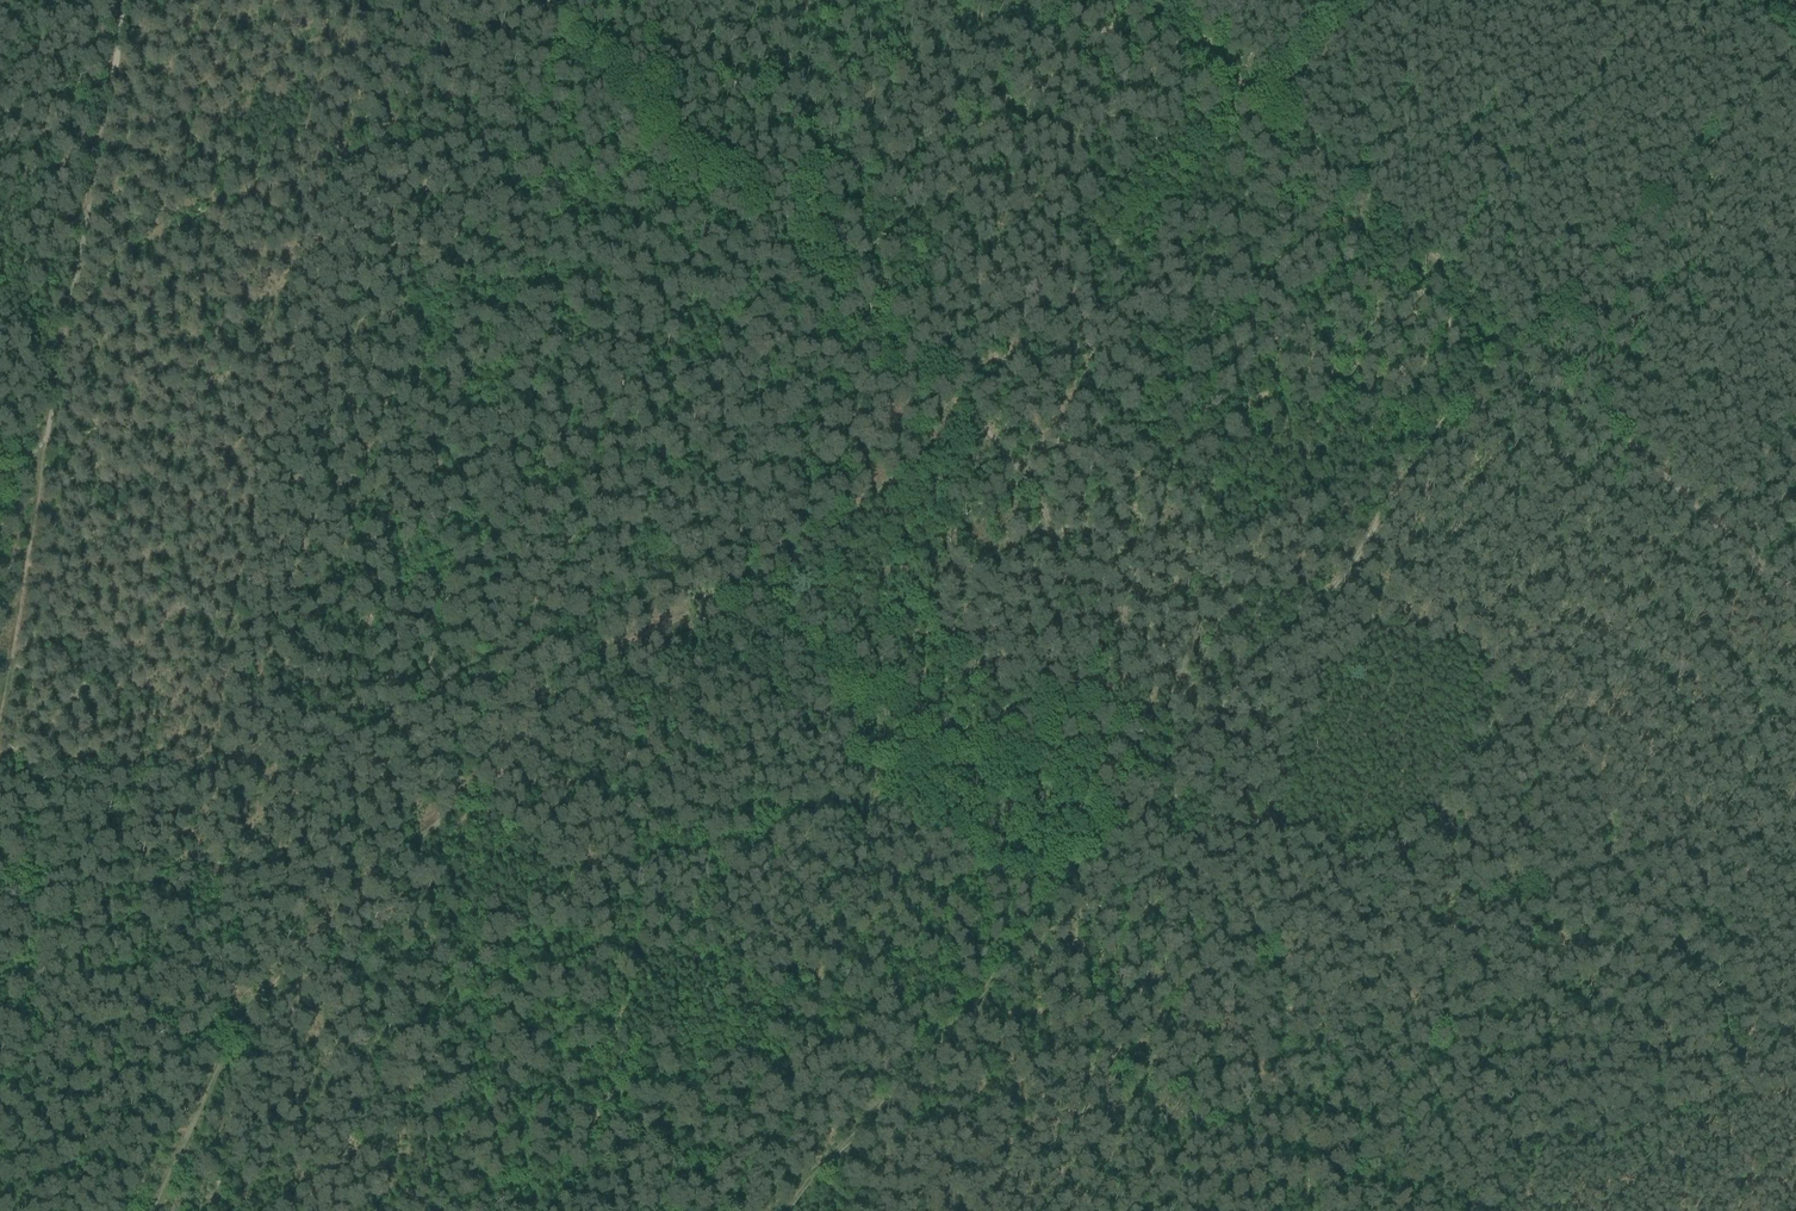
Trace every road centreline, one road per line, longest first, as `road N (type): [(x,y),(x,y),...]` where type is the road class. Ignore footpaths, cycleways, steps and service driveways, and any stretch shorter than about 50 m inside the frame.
road 1 (track): [(1152,787),(1040,506),(984,423),(543,13),(543,0)]
road 2 (track): [(1049,911),(1387,1020),(1703,975)]
road 3 (track): [(1529,347),(1336,584),(1152,787)]
road 4 (track): [(787,1210),(1152,787)]
road 5 (track): [(1159,0),(1529,347)]
road 6 (track): [(123,0),(48,454)]
road 7 (track): [(1529,347),(1701,151),(1795,59)]
road 8 (track): [(1529,347),(1795,597)]
road 9 (track): [(48,454),(0,732)]
road 10 (track): [(1336,584),(1479,646),(1508,673)]

